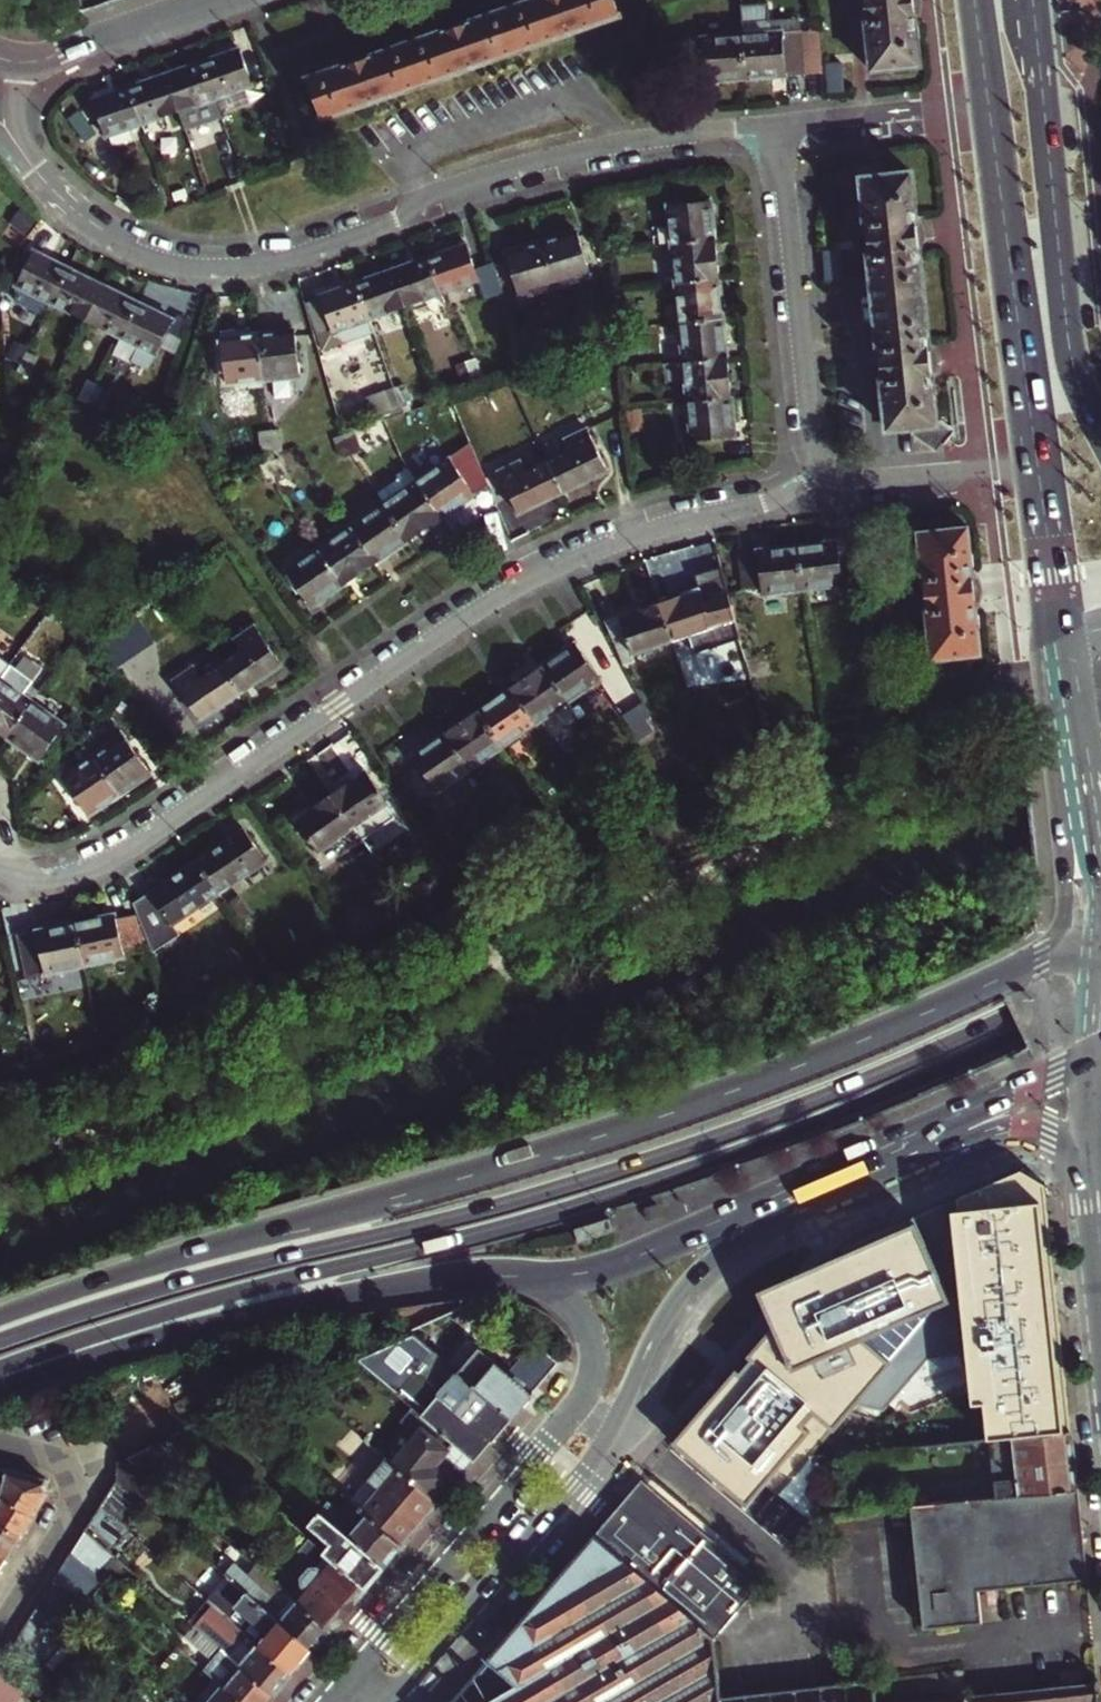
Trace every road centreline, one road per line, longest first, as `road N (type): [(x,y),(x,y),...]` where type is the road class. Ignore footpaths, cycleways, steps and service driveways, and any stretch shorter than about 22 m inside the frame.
road 1 (trunk): [(0,1369),(195,1305),(686,1175),(879,1100),(1100,994)]
road 2 (trunk): [(1100,966),(856,1083),(612,1171),(10,1325)]
road 3 (trunk): [(1040,960),(697,1105),(247,1241),(10,1325)]
road 4 (residential): [(0,873),(50,880),(86,869),(503,598),(609,546),(766,503),(820,473)]
road 5 (residential): [(780,126),(577,156),(315,252),(251,267),(177,260),(123,242),(79,214),(34,169)]
road 6 (primary): [(0,1386),(242,1317),(475,1278)]
road 7 (primary): [(1100,428),(1069,333),(1033,0)]
road 8 (primary): [(989,100),(1037,459)]
road 9 (tertiary): [(578,1409),(348,1684)]
road 10 (primary): [(475,1278),(611,1267),(808,1185)]
road 11 (residential): [(820,473),(780,126)]
road 12 (tertiary): [(389,1701),(608,1438)]
road 13 (tertiary): [(608,1438),(677,1299),(725,1249),(808,1185)]
road 14 (primary): [(1053,595),(1044,666),(1066,874)]
road 15 (primary): [(847,1167),(1098,1056)]
road 16 (primary): [(847,1167),(1018,1124),(1071,1144),(1094,1176)]
road 17 (residential): [(0,1446),(69,1462),(83,1501),(0,1631)]
road 18 (residential): [(820,473),(842,482),(1037,459)]
road 19 (tertiary): [(475,1278),(552,1295),(584,1318),(596,1358),(578,1409)]
road 20 (residential): [(989,100),(780,126)]
road 21 (residential): [(214,0),(26,64)]
road 22 (primary): [(1037,459),(1053,595)]
road 23 (primary): [(1078,699),(1100,830)]
road 24 (primary): [(1098,1056),(1094,1176)]

